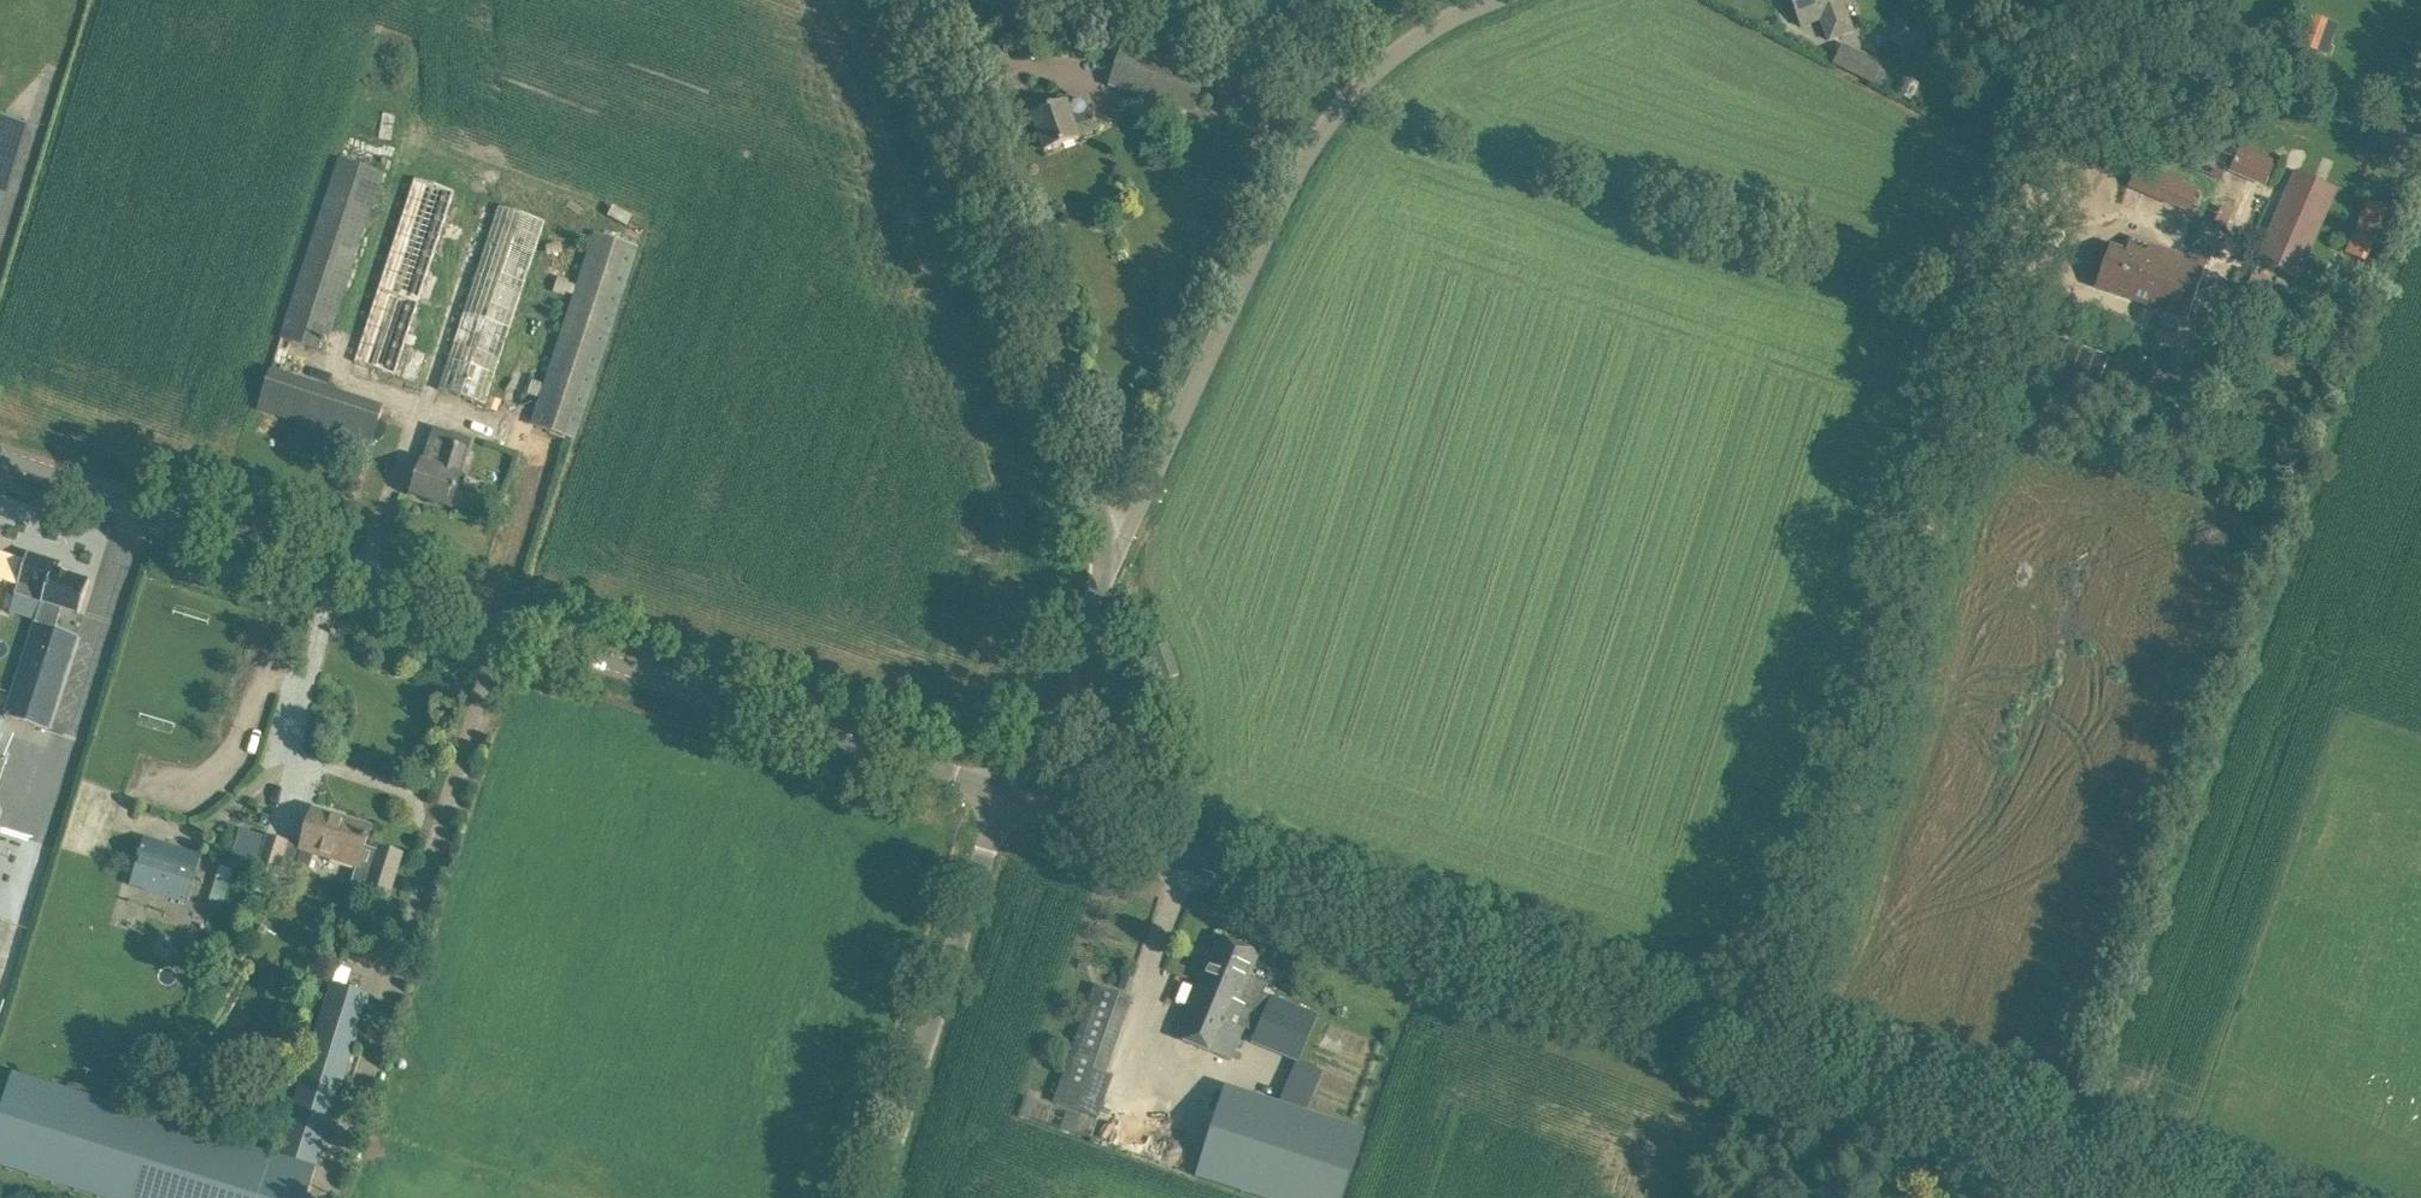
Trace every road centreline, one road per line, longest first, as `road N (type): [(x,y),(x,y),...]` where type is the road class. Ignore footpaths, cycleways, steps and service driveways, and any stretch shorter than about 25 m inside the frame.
road 1 (tertiary): [(2199,1197),(1005,792)]
road 2 (track): [(2099,0),(1754,1048)]
road 3 (tertiary): [(1005,792),(0,454)]
road 4 (unclassified): [(1113,559),(1324,123),(1410,42),(1490,0)]
road 5 (unclassified): [(1113,559),(916,0)]
road 6 (tertiary): [(872,1197),(1005,792)]
road 7 (track): [(1107,0),(1360,85)]
road 8 (unclassified): [(1005,792),(1113,559)]

